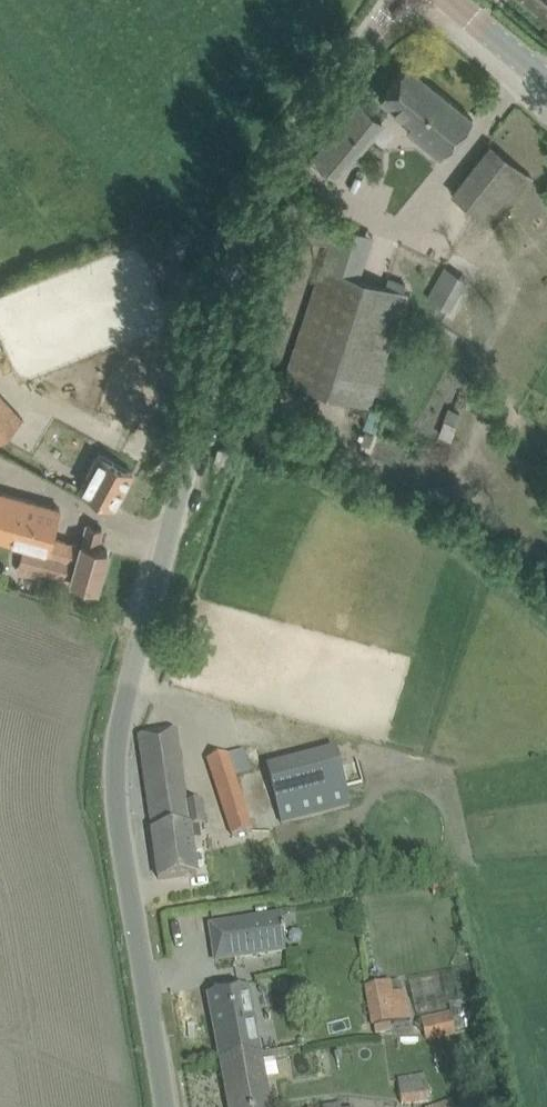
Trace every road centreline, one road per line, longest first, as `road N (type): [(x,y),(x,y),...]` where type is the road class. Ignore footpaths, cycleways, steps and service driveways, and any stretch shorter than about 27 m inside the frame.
road 1 (unclassified): [(164,1106),(111,782),(117,678),(253,194),(300,115),(401,0)]
road 2 (tertiary): [(451,0),(546,79)]

